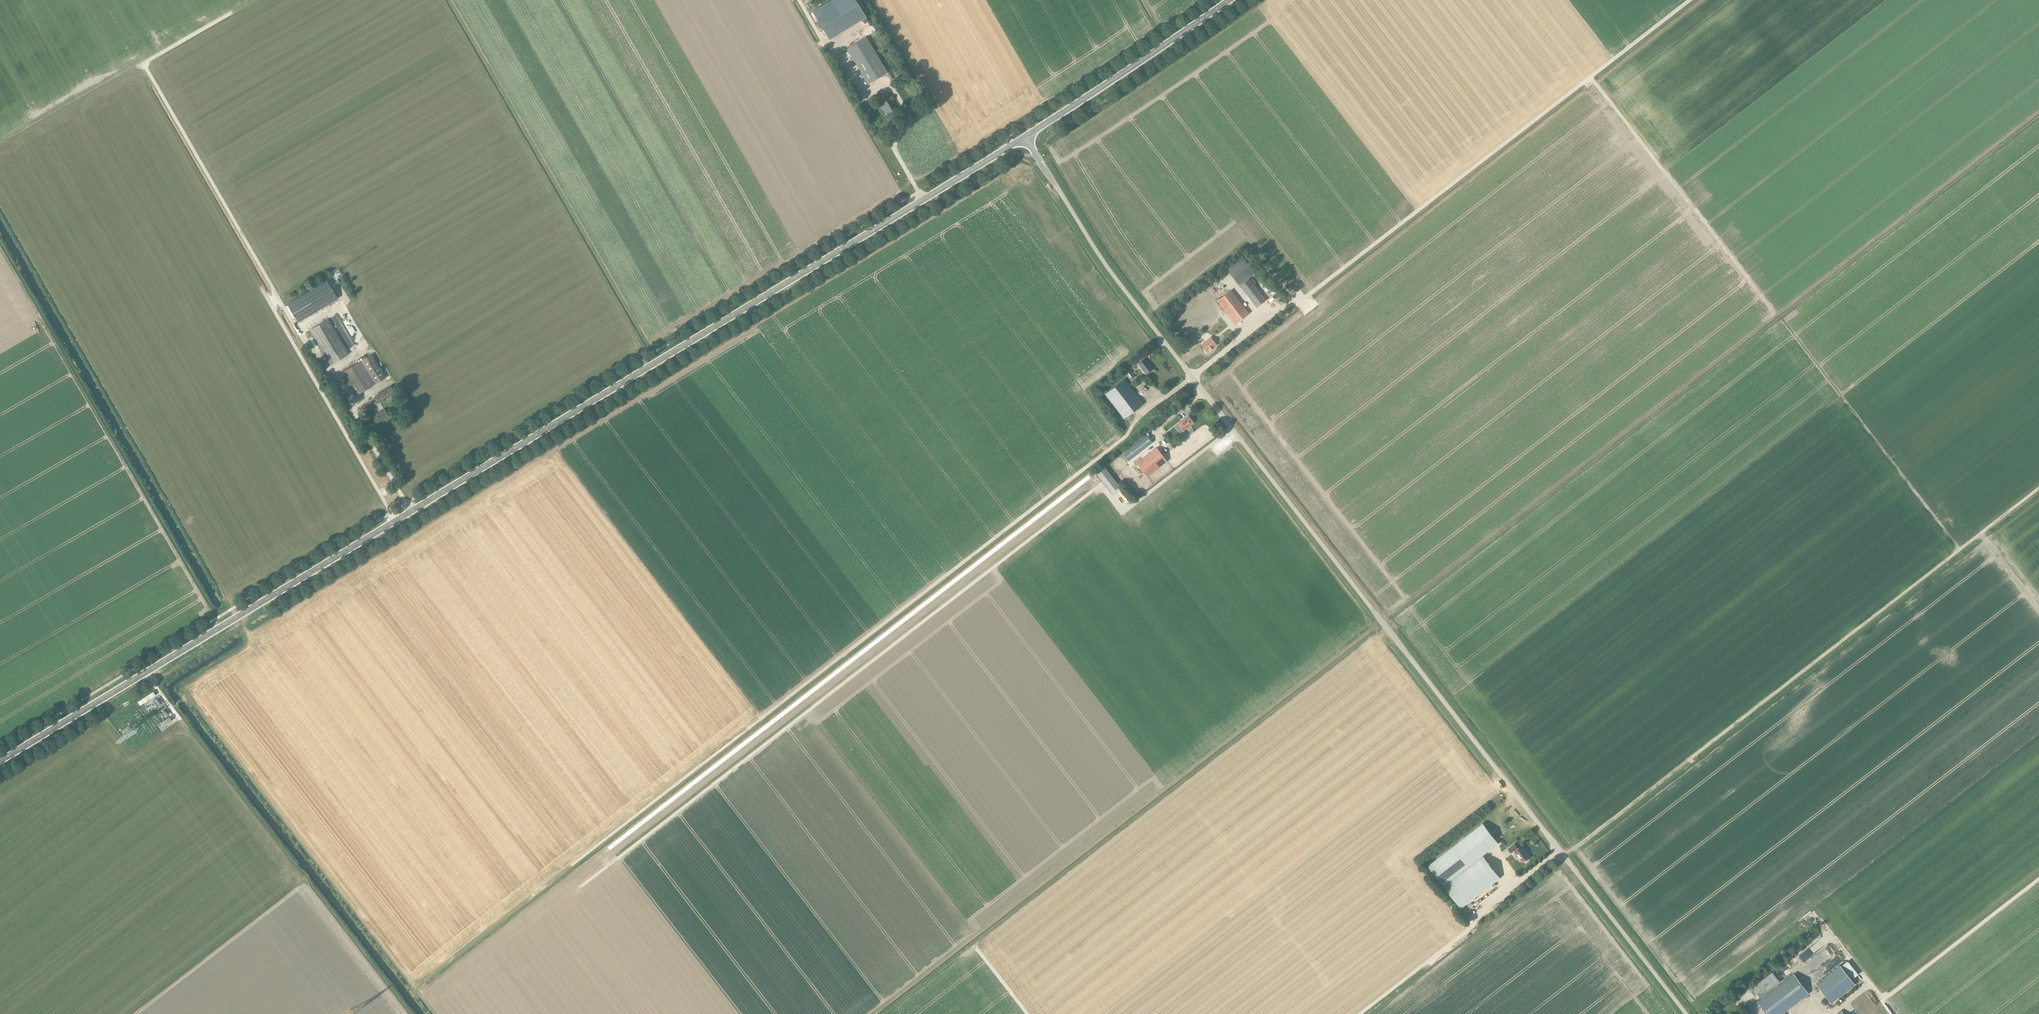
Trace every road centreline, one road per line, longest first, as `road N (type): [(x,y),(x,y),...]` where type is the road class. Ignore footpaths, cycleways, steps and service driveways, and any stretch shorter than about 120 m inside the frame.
road 1 (secondary): [(0,762),(1026,136)]
road 2 (unclassified): [(1688,1013),(1104,263),(1026,136)]
road 3 (secondary): [(1026,136),(1227,0)]

